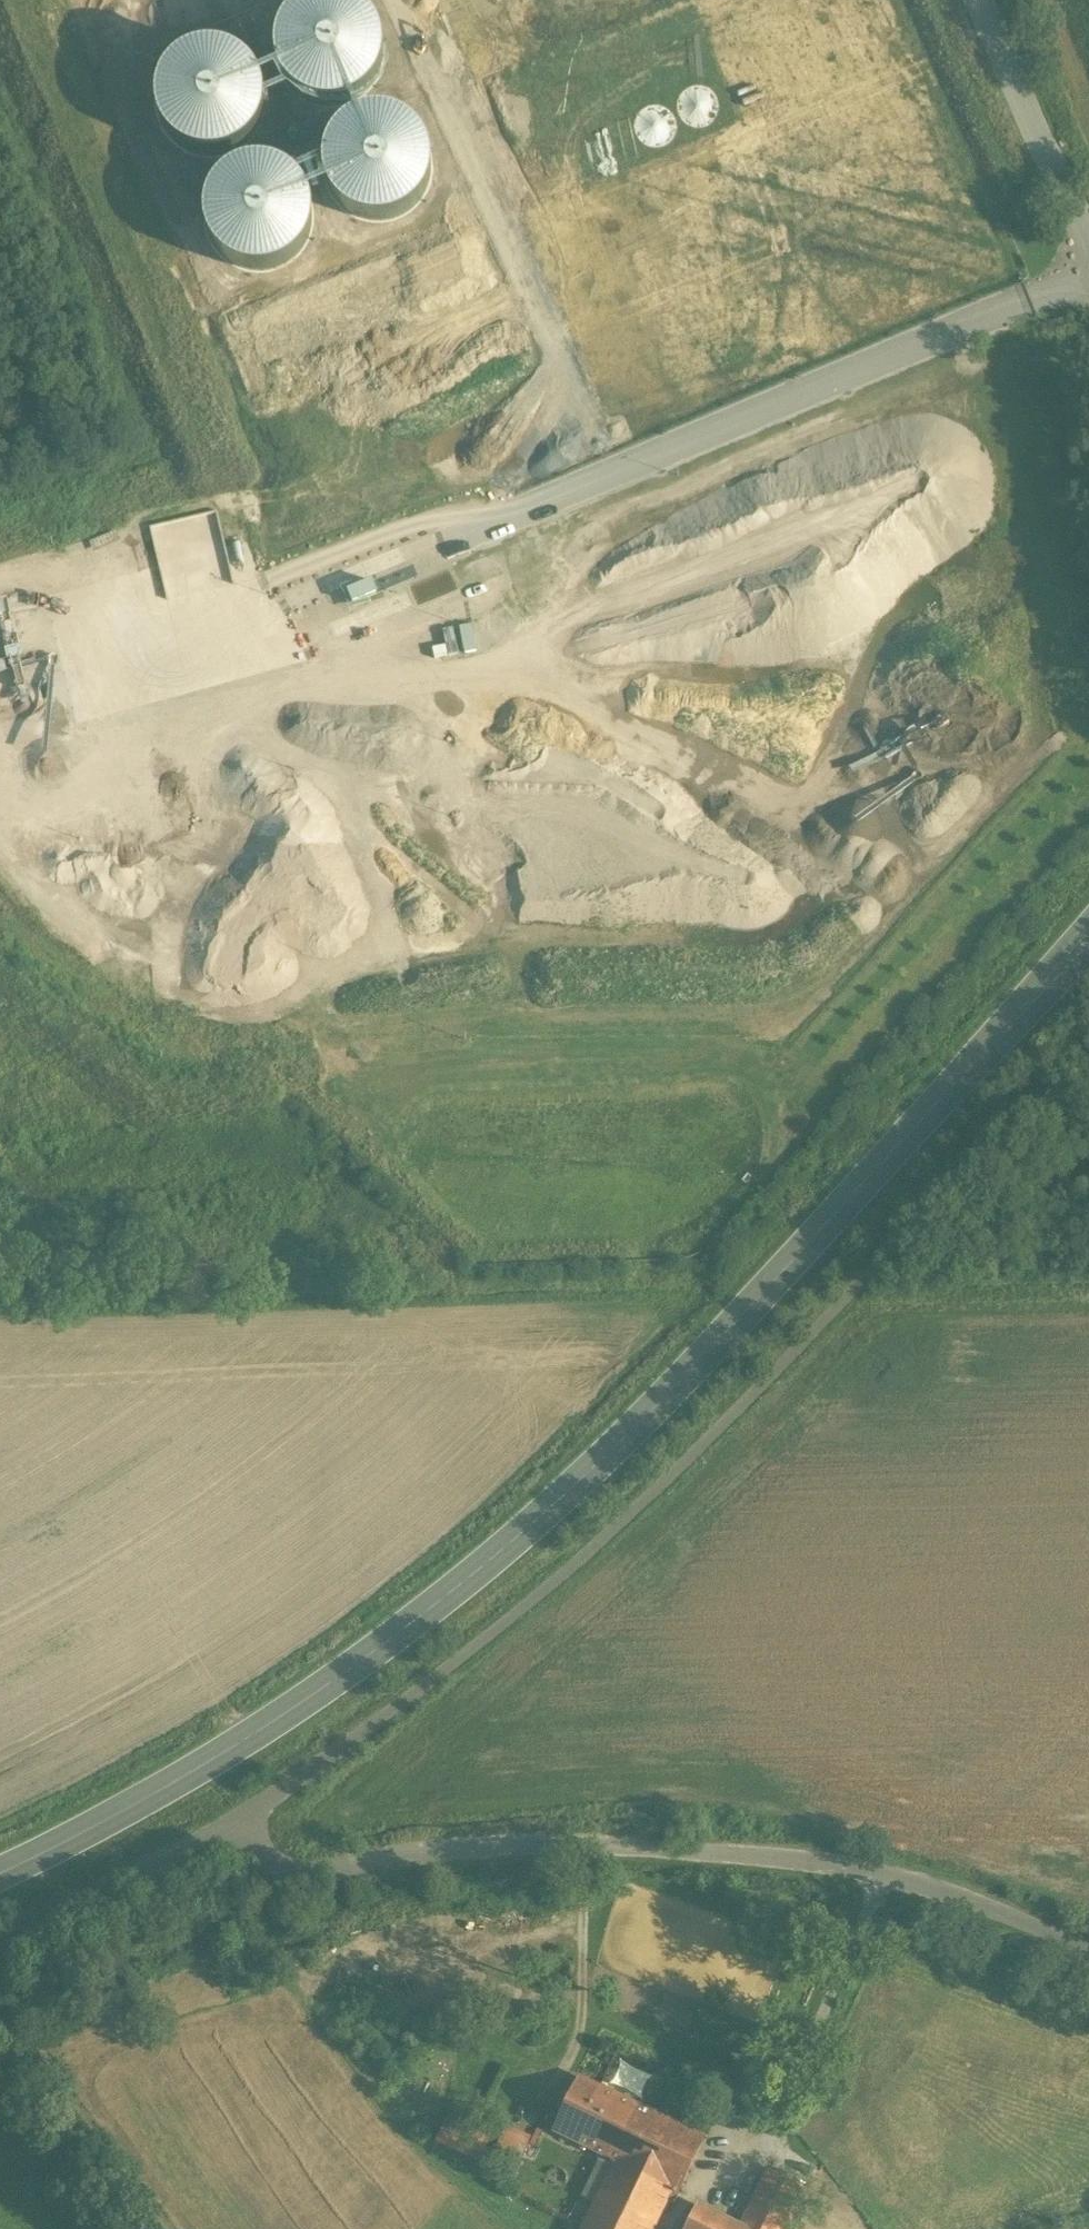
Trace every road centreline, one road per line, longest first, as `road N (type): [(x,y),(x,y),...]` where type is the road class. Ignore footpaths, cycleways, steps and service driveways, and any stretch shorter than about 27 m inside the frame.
road 1 (primary): [(1088,939),(641,1420),(520,1534),(286,1712),(0,1873)]
road 2 (unclassified): [(1088,1951),(974,1902),(795,1860),(518,1844),(288,1870),(236,1820)]
road 3 (unclassified): [(1088,243),(982,0)]

